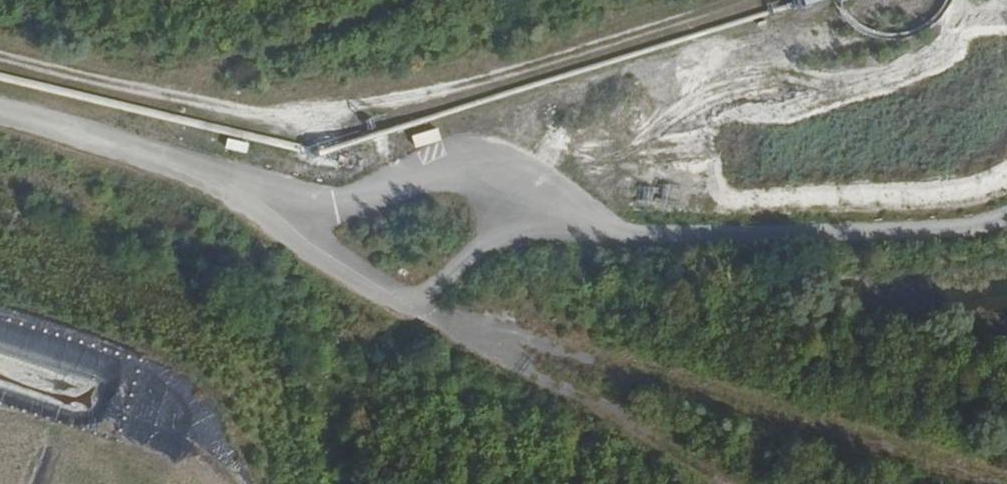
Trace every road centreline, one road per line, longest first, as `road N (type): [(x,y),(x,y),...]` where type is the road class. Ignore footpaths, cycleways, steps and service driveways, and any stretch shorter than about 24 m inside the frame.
road 1 (track): [(410,307),(486,240),(973,233),(1006,220)]
road 2 (track): [(410,307),(1000,483)]
road 3 (track): [(728,483),(410,307)]
road 4 (track): [(407,0),(145,100)]
road 5 (track): [(339,483),(331,451),(340,385),(357,344),(410,307)]

